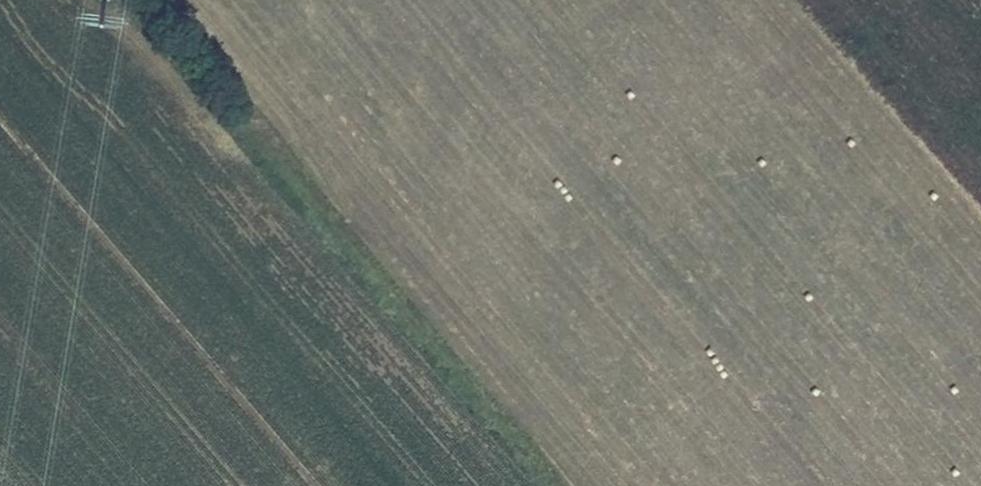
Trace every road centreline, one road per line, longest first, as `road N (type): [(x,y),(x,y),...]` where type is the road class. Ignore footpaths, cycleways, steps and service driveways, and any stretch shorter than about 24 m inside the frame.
road 1 (track): [(131,0),(551,485)]

